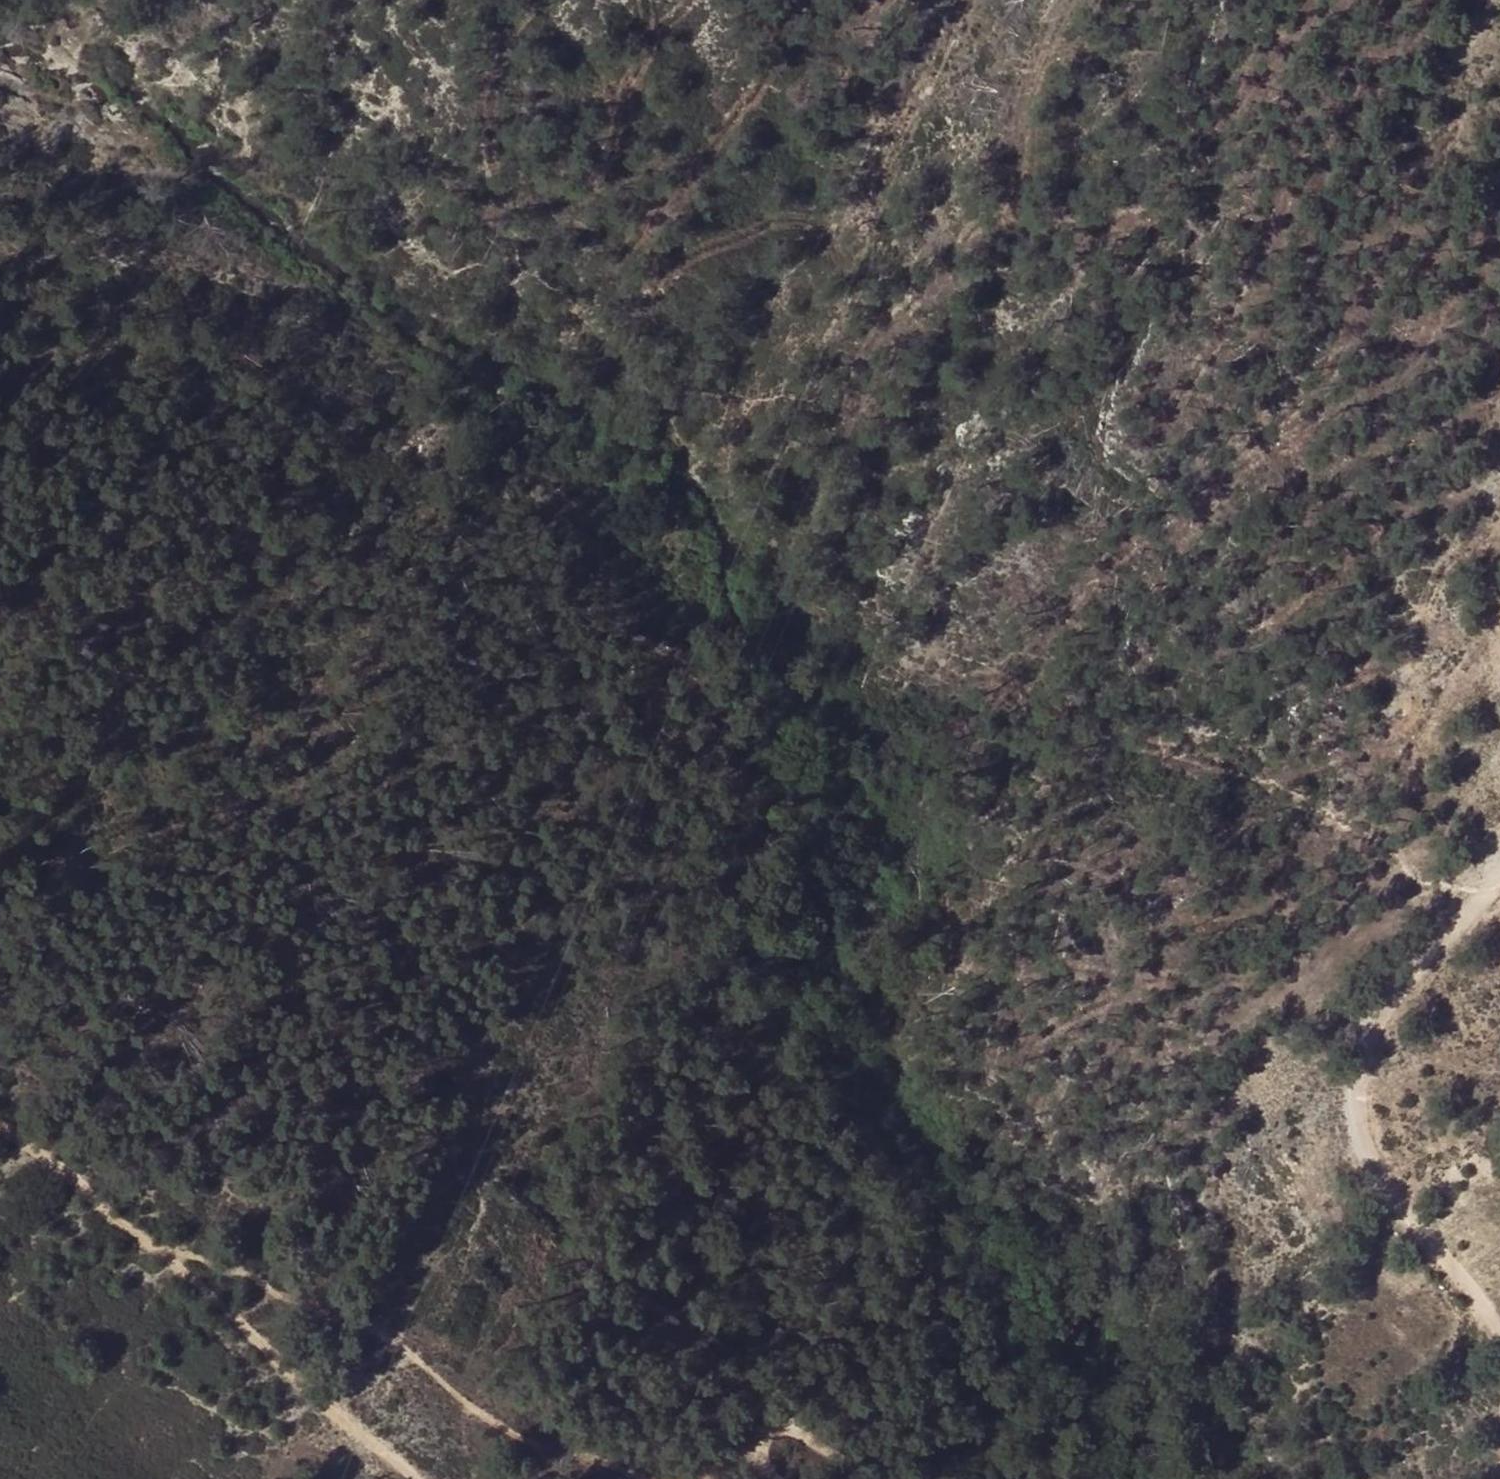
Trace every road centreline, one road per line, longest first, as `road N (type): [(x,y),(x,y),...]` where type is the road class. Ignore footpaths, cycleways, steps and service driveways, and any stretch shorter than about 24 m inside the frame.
road 1 (track): [(1499,1334),(1396,1219),(1356,1128),(1380,1008),(1499,866)]

